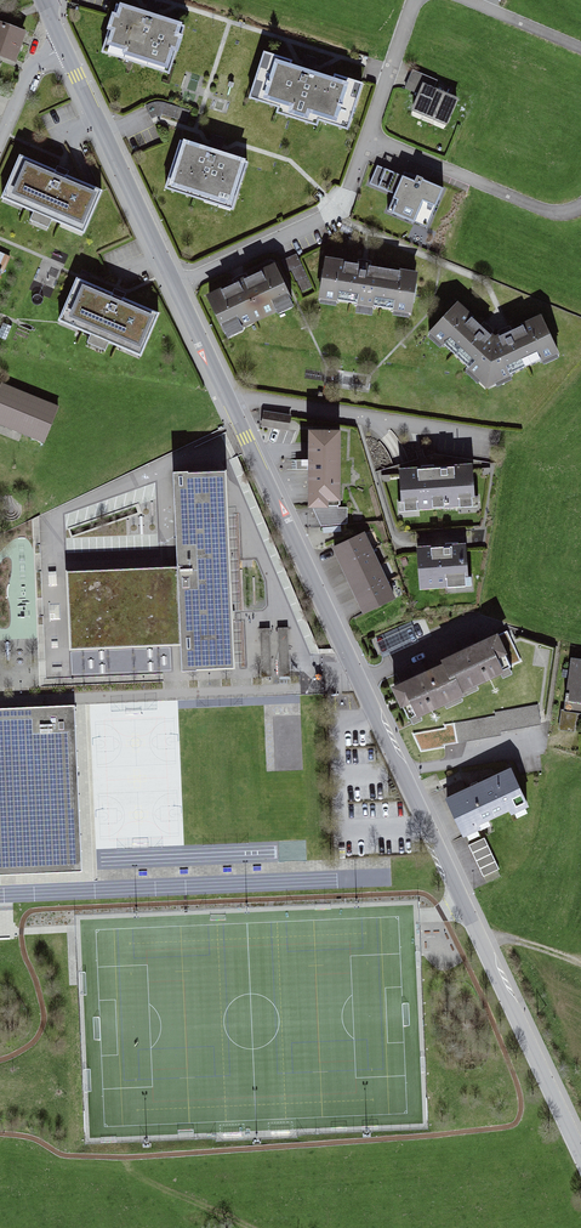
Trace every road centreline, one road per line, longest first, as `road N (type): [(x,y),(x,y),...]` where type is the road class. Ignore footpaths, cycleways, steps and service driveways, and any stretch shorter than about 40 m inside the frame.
road 1 (residential): [(231,405),(580,1155)]
road 2 (residential): [(231,405),(246,398),(500,440)]
road 3 (residential): [(64,48),(177,288)]
road 4 (residential): [(177,288),(341,212),(371,136)]
road 5 (residential): [(580,212),(565,218),(371,136)]
road 6 (residential): [(371,136),(420,0)]
road 7 (residential): [(460,0),(580,49)]
road 8 (residential): [(177,288),(231,405)]
road 9 (residential): [(64,48),(29,73),(0,144)]

